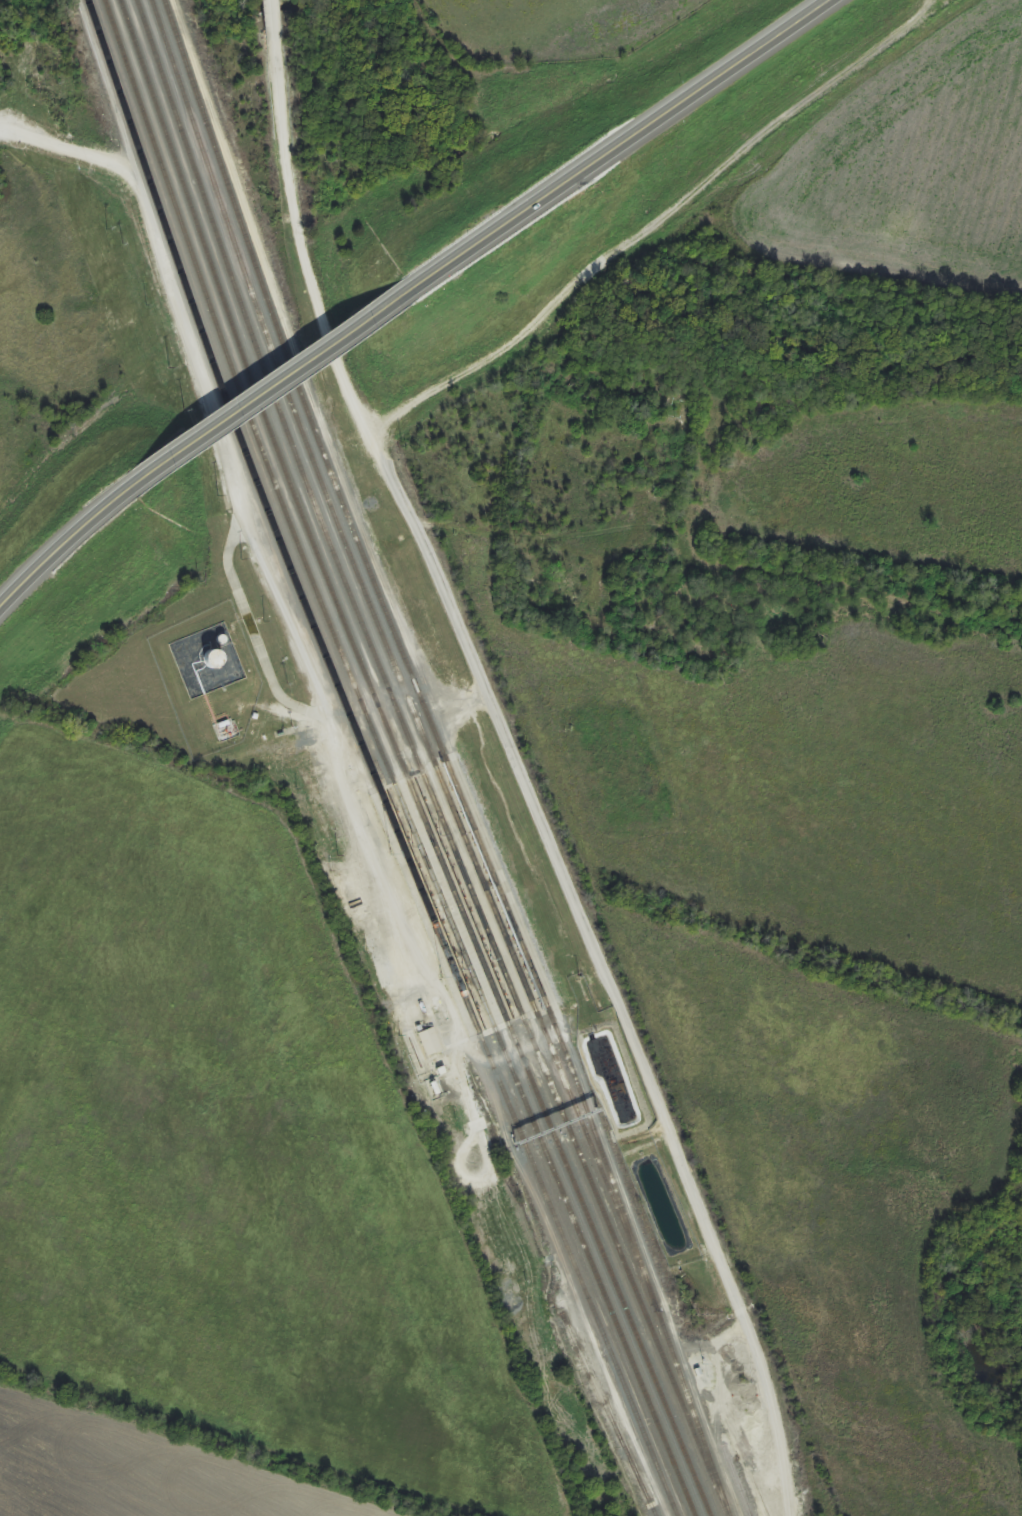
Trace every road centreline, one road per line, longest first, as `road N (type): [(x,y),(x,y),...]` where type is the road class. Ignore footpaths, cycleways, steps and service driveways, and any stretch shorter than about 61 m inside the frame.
road 1 (trunk): [(827,0),(417,285)]
road 2 (trunk): [(417,285),(141,479)]
road 3 (trunk): [(141,479),(0,615)]

